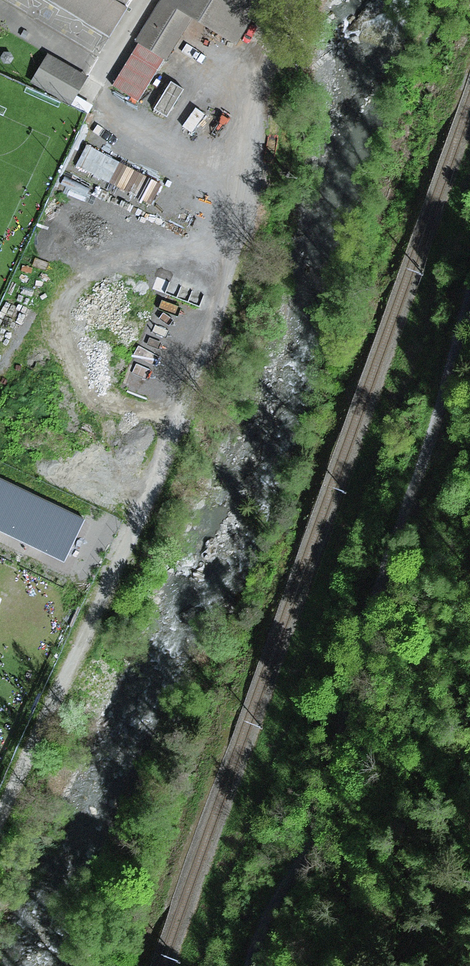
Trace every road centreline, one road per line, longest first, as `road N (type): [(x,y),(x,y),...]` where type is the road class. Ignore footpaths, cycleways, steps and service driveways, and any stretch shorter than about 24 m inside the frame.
road 1 (track): [(294,0),(266,171),(218,317),(0,817)]
road 2 (track): [(469,302),(377,603),(319,833),(267,913),(252,965)]

